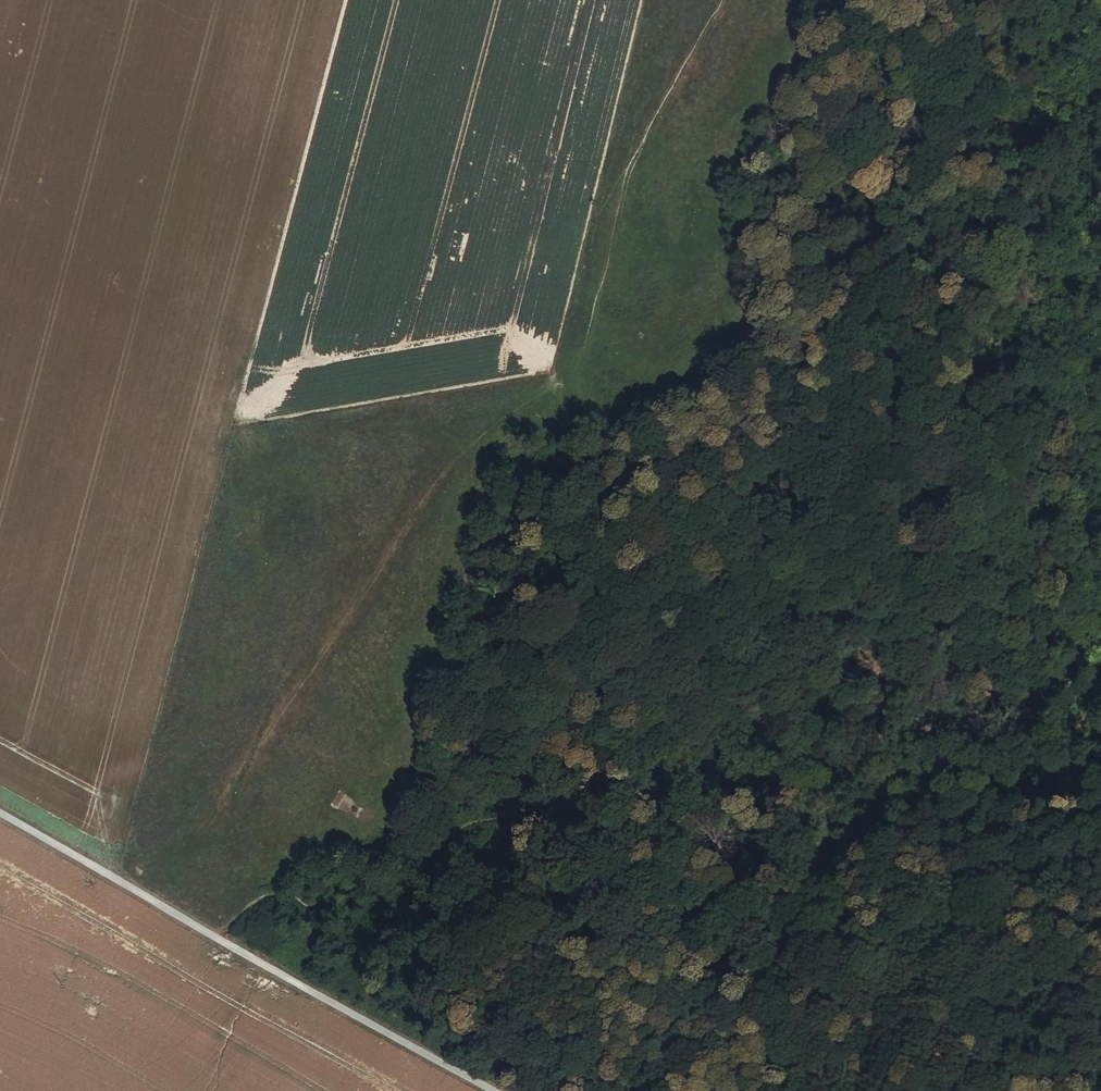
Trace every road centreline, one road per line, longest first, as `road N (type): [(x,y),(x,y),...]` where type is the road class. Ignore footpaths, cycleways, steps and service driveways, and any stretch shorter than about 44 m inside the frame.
road 1 (track): [(210,937),(264,893),(378,882),(404,872),(422,857),(464,788),(496,762),(519,767),(574,823),(596,827),(651,800),(706,743),(741,720),(773,725),(833,786),(857,793),(870,788),(915,726),(947,718),(1009,783),(1024,787),(1058,769),(1071,733),(1100,703)]
road 2 (unclassified): [(494,1090),(0,817)]

